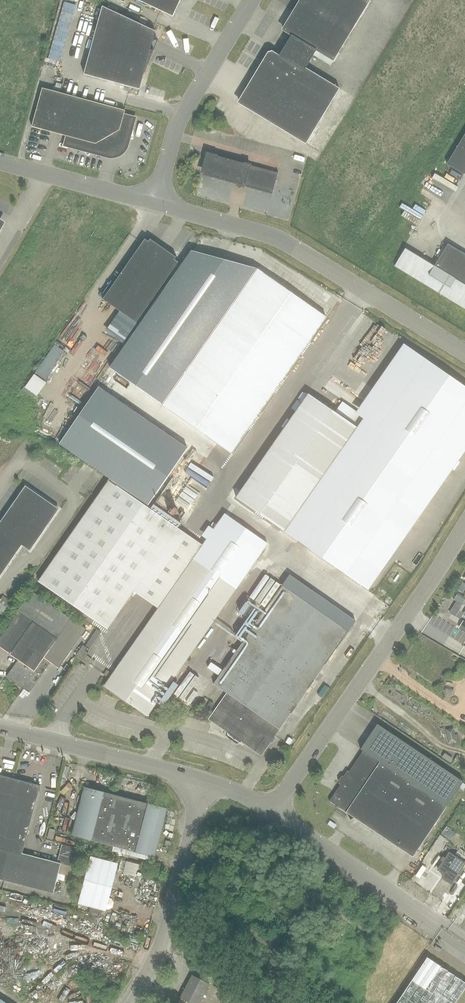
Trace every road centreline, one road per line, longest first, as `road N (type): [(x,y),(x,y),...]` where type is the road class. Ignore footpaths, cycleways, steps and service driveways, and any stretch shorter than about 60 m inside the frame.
road 1 (unclassified): [(464,353),(272,236),(156,205)]
road 2 (unclassified): [(276,812),(464,525)]
road 3 (unclassified): [(133,1002),(166,934),(204,780)]
road 4 (unclassified): [(253,0),(184,115),(156,205)]
road 5 (unclassified): [(204,780),(0,727)]
road 6 (unclassified): [(426,915),(276,812)]
road 7 (unclassified): [(156,205),(0,163)]

